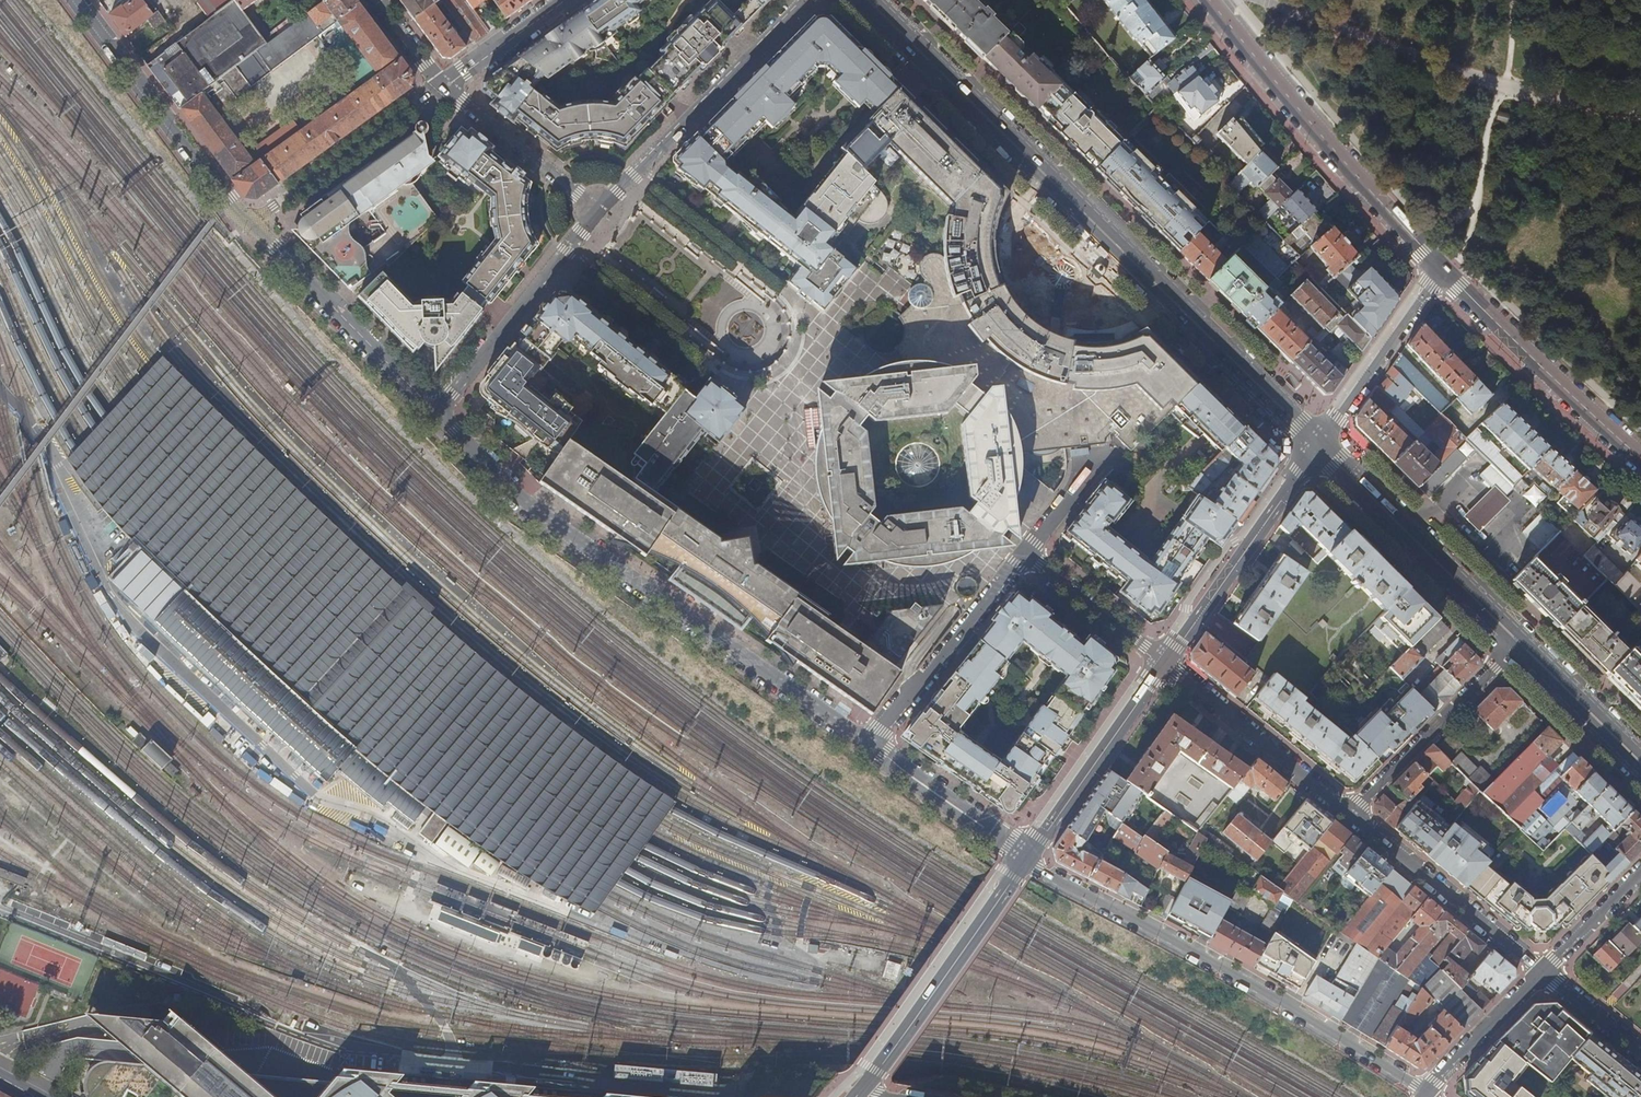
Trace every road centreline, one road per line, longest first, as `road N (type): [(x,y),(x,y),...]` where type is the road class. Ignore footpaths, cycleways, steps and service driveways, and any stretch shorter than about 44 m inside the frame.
road 1 (primary): [(867,0),(1317,444)]
road 2 (residential): [(872,745),(530,505),(437,410)]
road 3 (residential): [(437,410),(229,201),(80,0)]
road 4 (residential): [(1424,1091),(1026,858)]
road 5 (tertiary): [(1443,270),(1211,0)]
road 6 (residential): [(603,212),(807,0)]
road 7 (secondary): [(862,1088),(1026,858)]
road 8 (primary): [(1317,444),(1517,641)]
road 9 (tertiary): [(1640,458),(1443,270)]
road 10 (secondary): [(1165,664),(1317,444)]
road 11 (residential): [(437,410),(603,212)]
road 12 (residential): [(1350,813),(1544,971)]
road 13 (residential): [(1028,554),(872,745)]
road 14 (residential): [(1517,641),(1350,813)]
road 15 (secondary): [(1026,858),(1165,664)]
road 16 (residential): [(1165,664),(1350,813)]
road 17 (track): [(1514,0),(1509,64),(1470,230)]
road 18 (tertiary): [(1317,444),(1443,270)]
road 19 (residential): [(446,86),(603,212)]
road 20 (residential): [(1026,858),(872,745)]
road 21 (residential): [(1165,664),(1028,554)]
road 22 (primary): [(1517,641),(1640,763)]
road 23 (residential): [(1544,971),(1424,1091)]
road 24 (residential): [(567,0),(446,86)]
road 25 (residential): [(1640,870),(1544,971)]
road 26 (residential): [(1117,449),(1028,554)]
road 27 (residential): [(1544,971),(1640,1053)]

